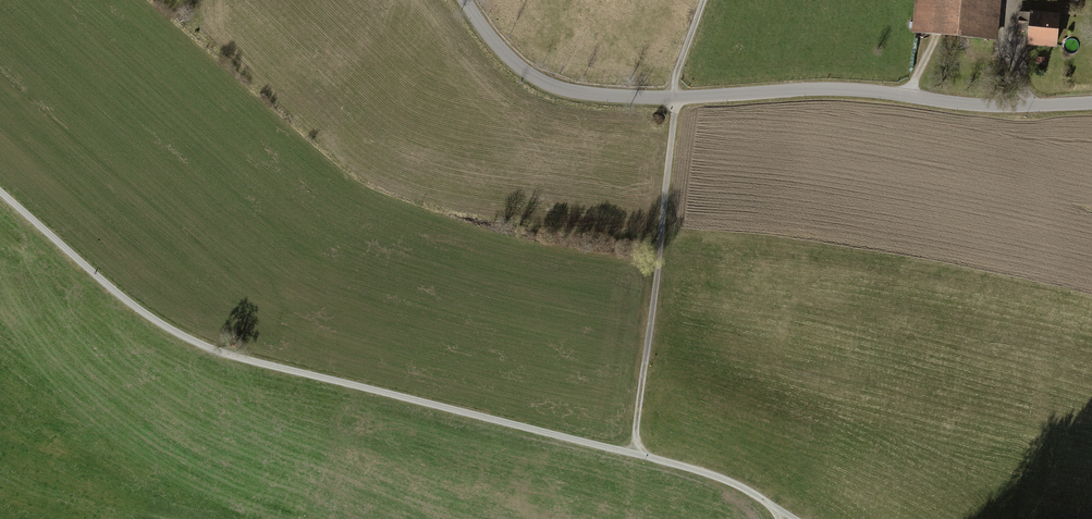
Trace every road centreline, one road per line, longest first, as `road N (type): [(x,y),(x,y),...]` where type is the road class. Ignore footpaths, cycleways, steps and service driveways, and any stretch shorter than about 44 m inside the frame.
road 1 (track): [(785,512),(703,472),(200,345),(113,291),(0,192)]
road 2 (unclassified): [(1091,104),(972,105),(825,89),(676,98),(583,94),(516,66),(463,0)]
road 3 (track): [(642,455),(636,426),(676,98)]

